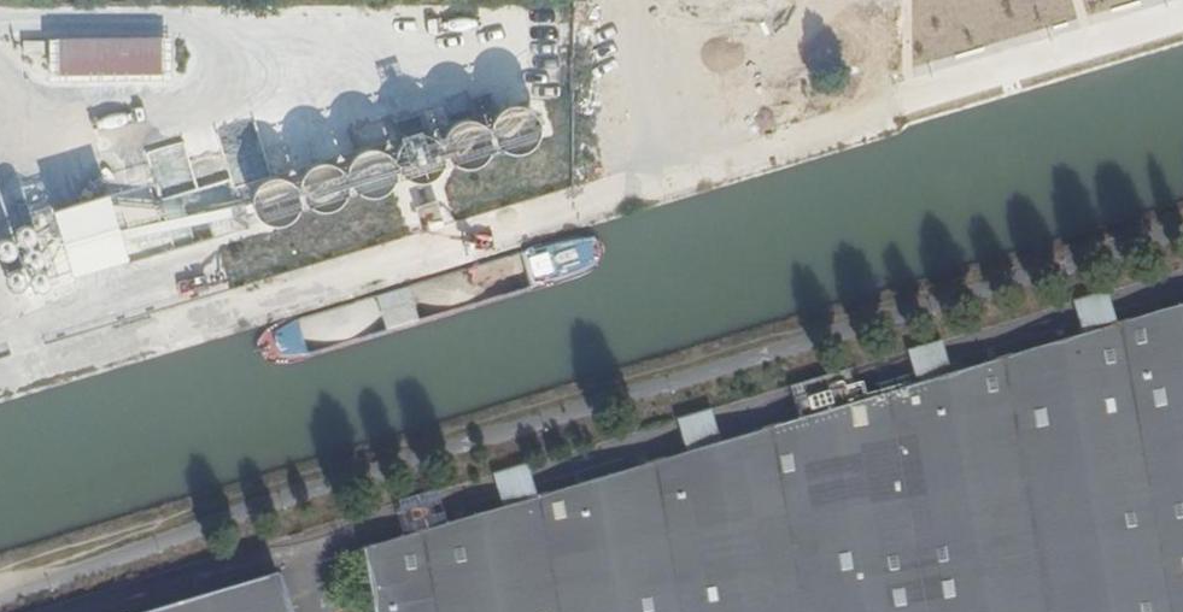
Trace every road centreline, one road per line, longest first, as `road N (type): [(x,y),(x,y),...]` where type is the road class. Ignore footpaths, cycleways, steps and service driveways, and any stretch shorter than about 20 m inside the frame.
road 1 (residential): [(660,0),(670,157)]

